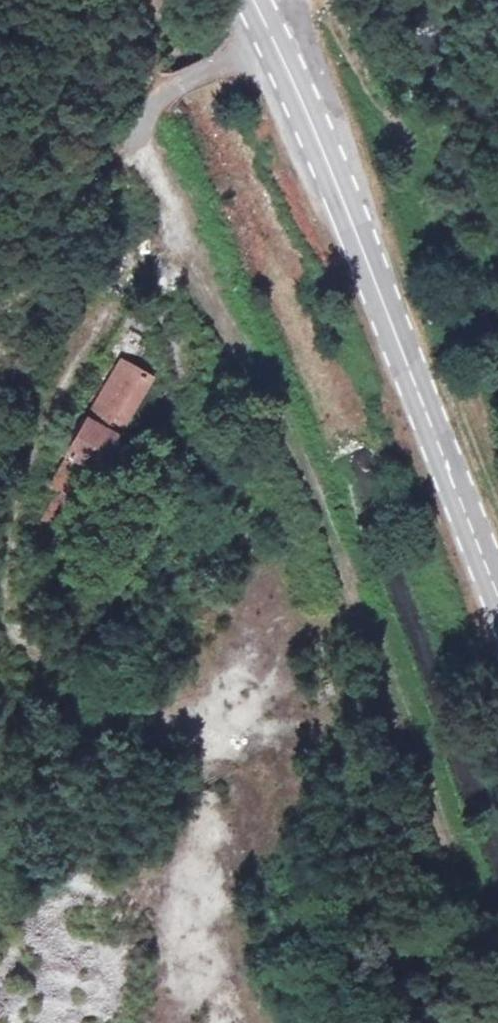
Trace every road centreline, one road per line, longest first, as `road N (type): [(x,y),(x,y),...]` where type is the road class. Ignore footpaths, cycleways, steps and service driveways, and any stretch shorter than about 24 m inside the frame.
road 1 (track): [(128,223),(215,318),(305,473),(497,1018)]
road 2 (primary): [(252,0),(350,219),(497,607)]
road 3 (track): [(215,1022),(189,955),(187,873),(203,791),(195,742),(150,712)]

